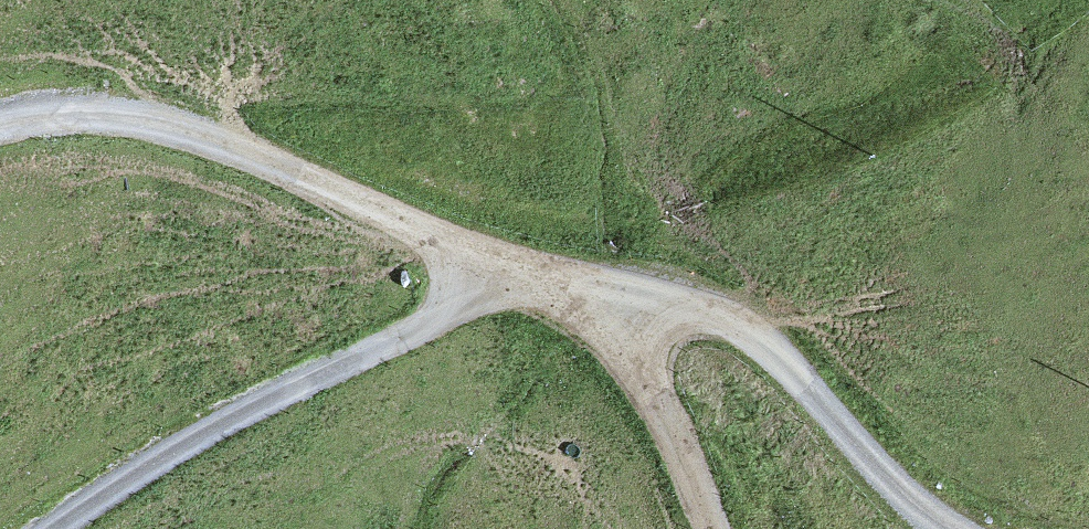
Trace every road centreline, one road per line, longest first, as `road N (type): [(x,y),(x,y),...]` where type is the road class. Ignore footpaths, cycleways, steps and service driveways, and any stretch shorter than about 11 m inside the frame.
road 1 (track): [(0,124),(75,111),(192,131),(452,241),(561,275)]
road 2 (track): [(561,275),(510,287),(189,439),(43,528)]
road 3 (track): [(947,528),(757,339),(720,316),(561,275)]
road 4 (track): [(561,275),(627,344),(711,528)]

